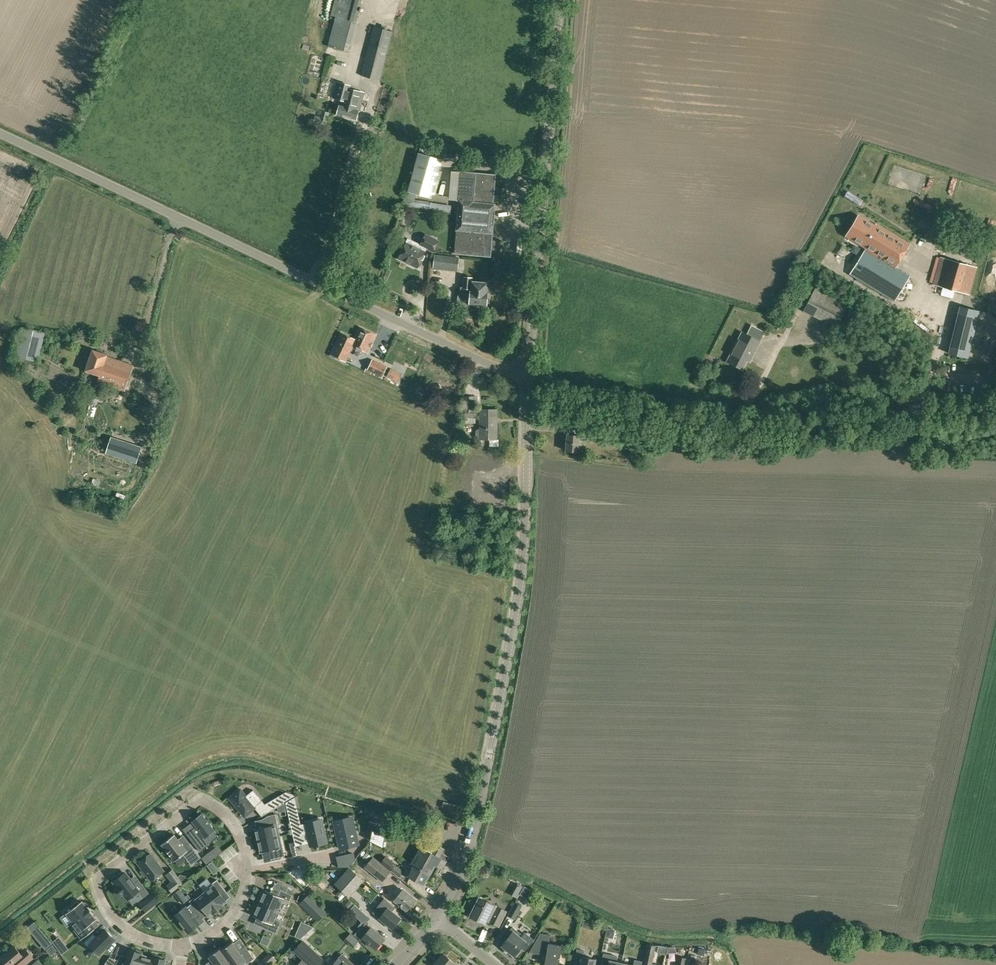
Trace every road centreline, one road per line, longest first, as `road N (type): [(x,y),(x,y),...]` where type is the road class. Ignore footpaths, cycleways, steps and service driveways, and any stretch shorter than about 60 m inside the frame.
road 1 (unclassified): [(528,376),(0,134)]
road 2 (tertiary): [(438,919),(477,820),(522,574),(528,376)]
road 3 (track): [(528,395),(757,424),(995,407)]
road 4 (tertiary): [(528,376),(560,0)]
road 5 (residential): [(181,948),(121,925),(100,878),(202,801),(232,826),(246,870)]

